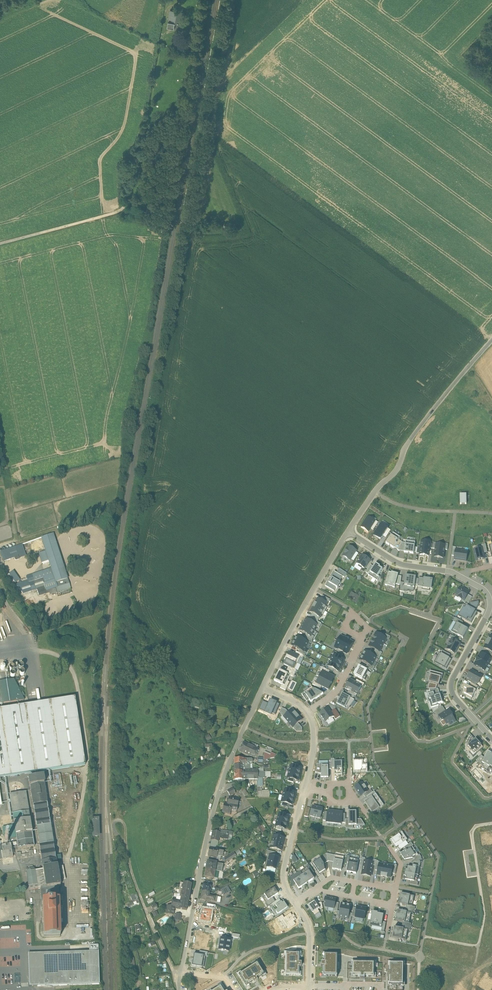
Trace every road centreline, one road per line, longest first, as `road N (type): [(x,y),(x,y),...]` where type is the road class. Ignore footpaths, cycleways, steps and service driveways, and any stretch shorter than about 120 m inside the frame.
road 1 (residential): [(0,243),(125,209),(160,41)]
road 2 (unclassified): [(491,340),(346,532)]
road 3 (residential): [(251,713),(219,794),(192,925)]
road 4 (track): [(183,982),(141,897),(116,818),(120,836)]
road 5 (unclassified): [(346,532),(261,689)]
road 6 (residential): [(491,738),(452,687),(491,602)]
road 7 (residential): [(295,905),(283,872),(304,787)]
road 8 (residential): [(457,574),(403,565),(346,532)]

